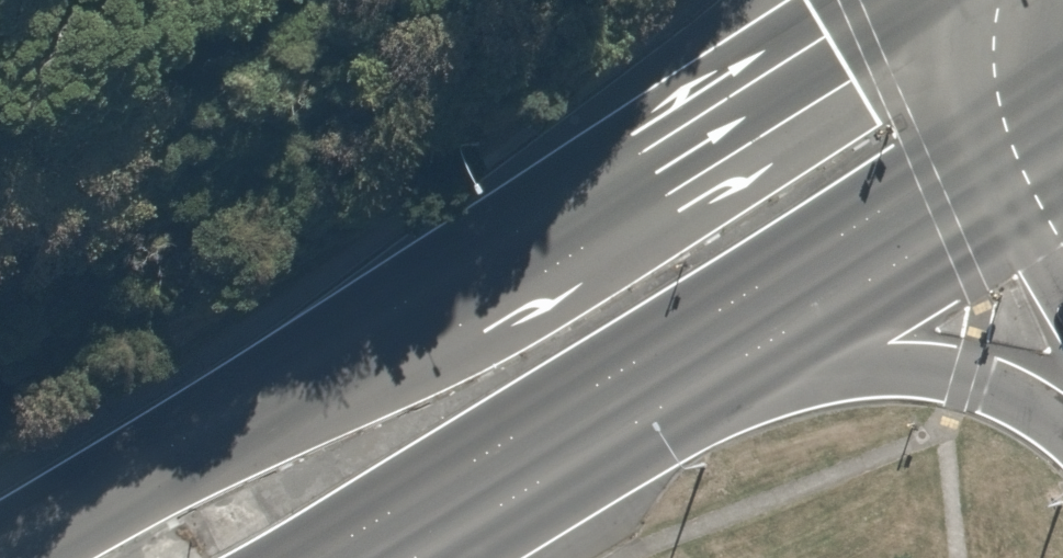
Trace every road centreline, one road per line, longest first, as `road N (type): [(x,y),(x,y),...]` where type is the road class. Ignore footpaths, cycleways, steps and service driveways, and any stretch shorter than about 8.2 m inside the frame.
road 1 (trunk): [(1062,119),(333,557)]
road 2 (trunk): [(334,352),(902,0)]
road 3 (tertiary): [(0,355),(538,0)]
road 4 (trunk): [(0,555),(334,352)]
road 5 (trunk): [(0,527),(334,352)]

